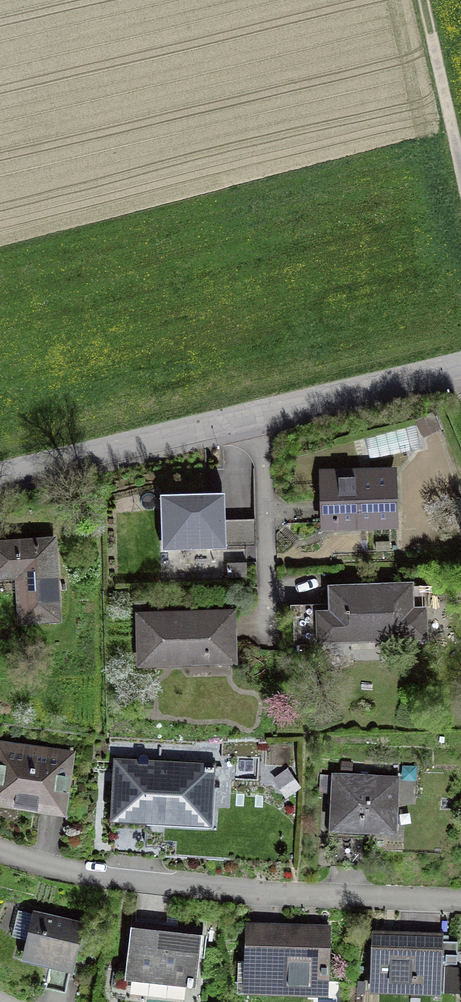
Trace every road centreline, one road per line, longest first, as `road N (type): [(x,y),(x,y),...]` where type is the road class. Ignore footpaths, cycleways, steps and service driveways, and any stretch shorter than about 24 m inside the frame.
road 1 (unclassified): [(0,478),(460,366)]
road 2 (residential): [(460,900),(260,894),(112,879),(0,846)]
road 3 (track): [(460,169),(424,0)]

